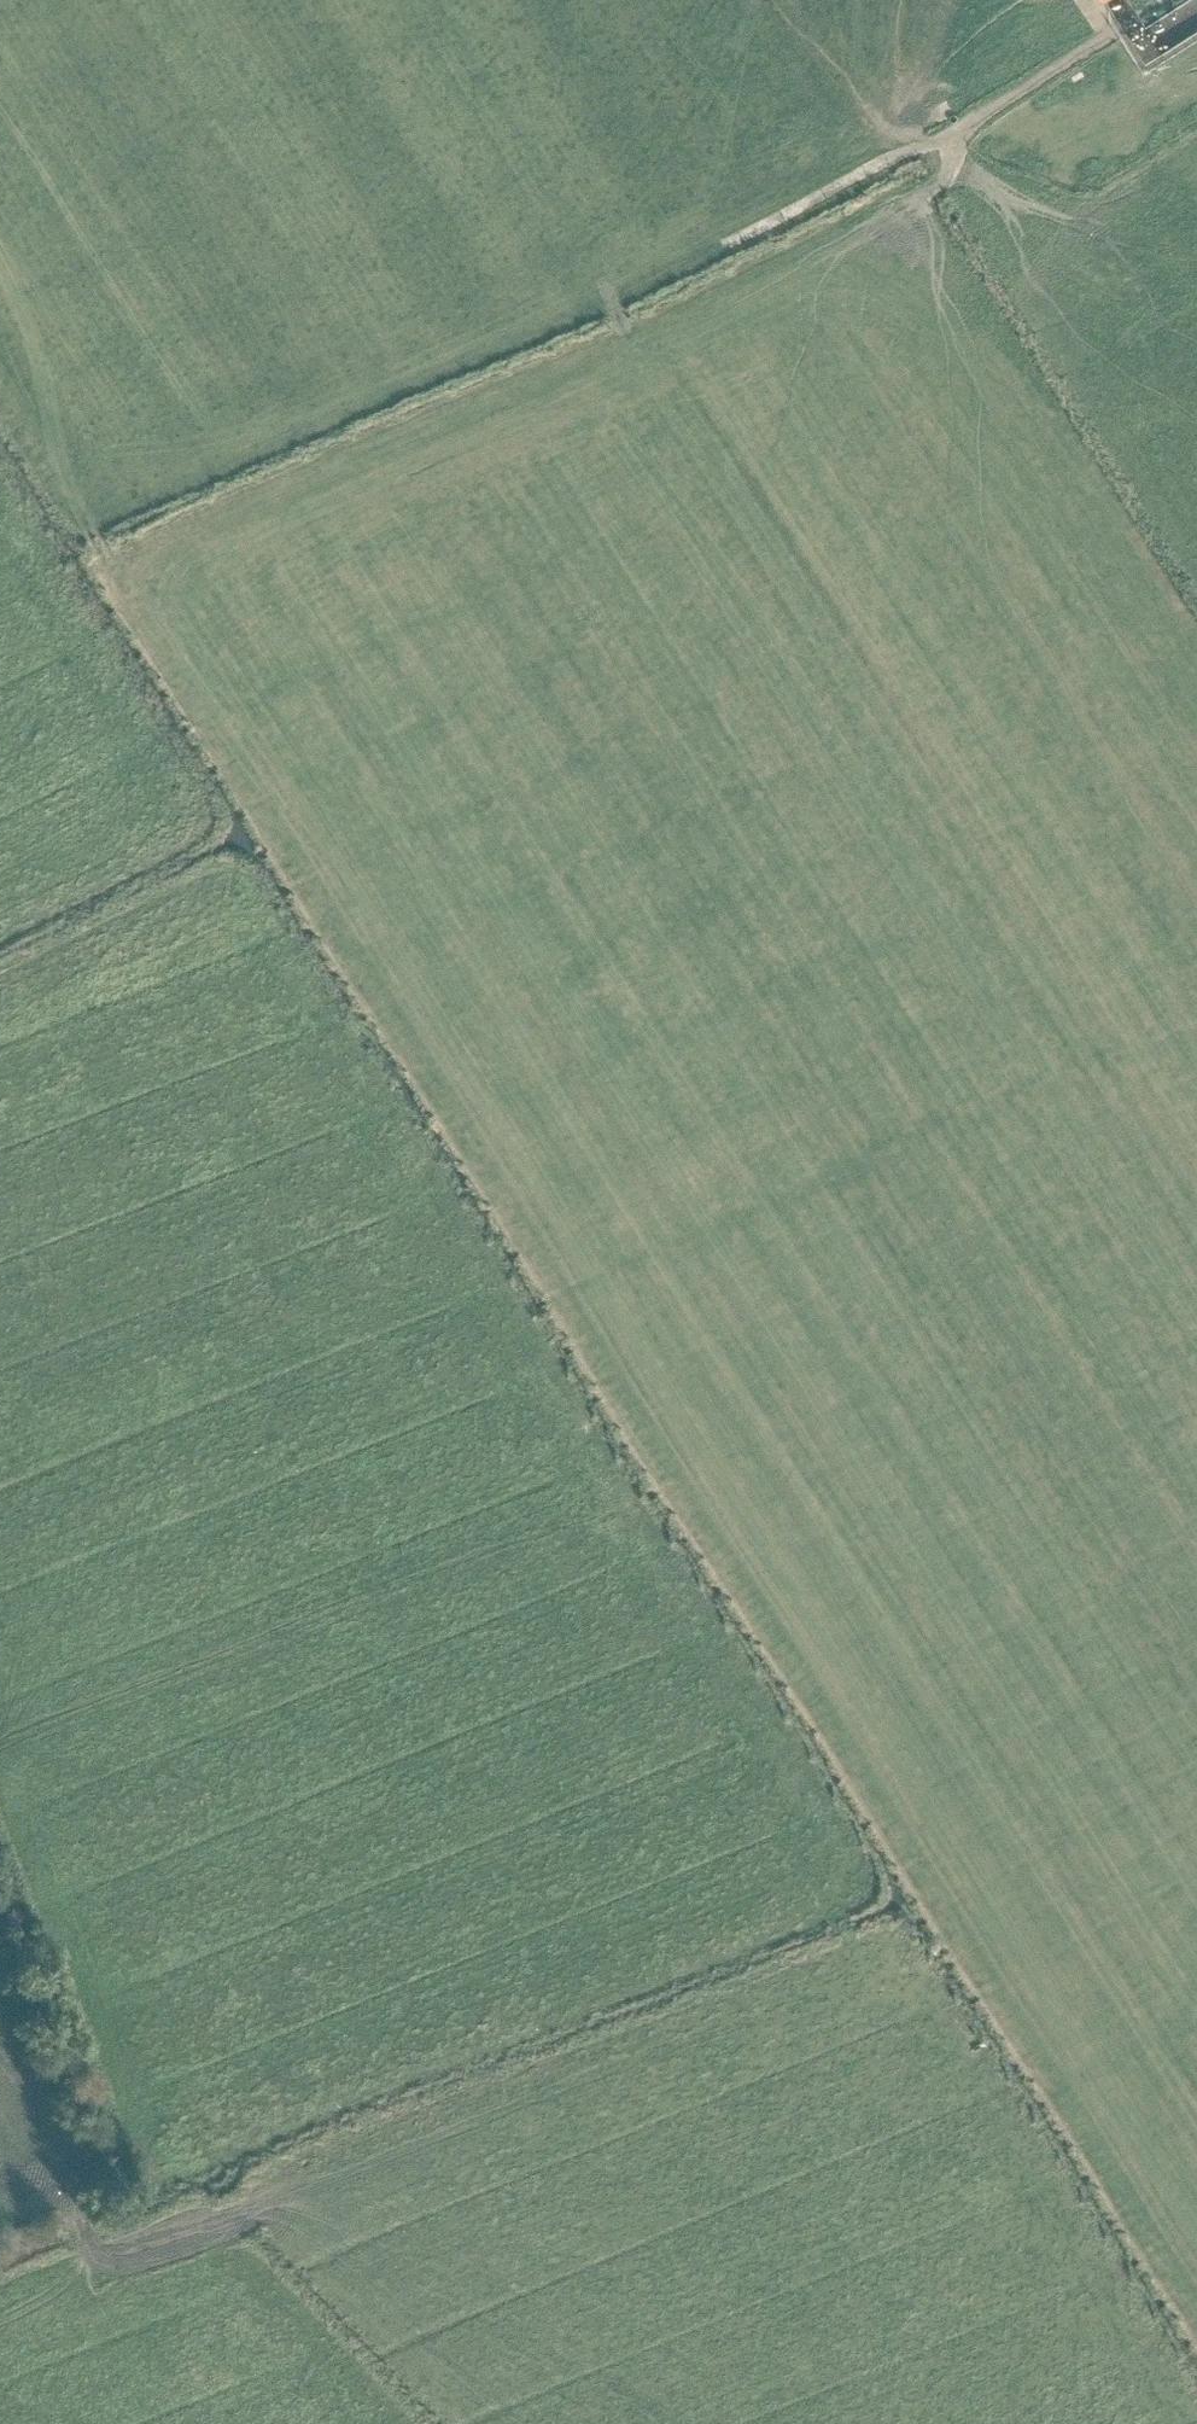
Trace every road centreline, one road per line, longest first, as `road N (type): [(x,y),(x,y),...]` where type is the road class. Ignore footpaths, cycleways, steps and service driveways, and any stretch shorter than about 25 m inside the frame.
road 1 (track): [(529,2423),(403,2293),(350,2217),(324,2202),(295,2206),(189,2255),(127,2262),(94,2245),(50,2192)]

